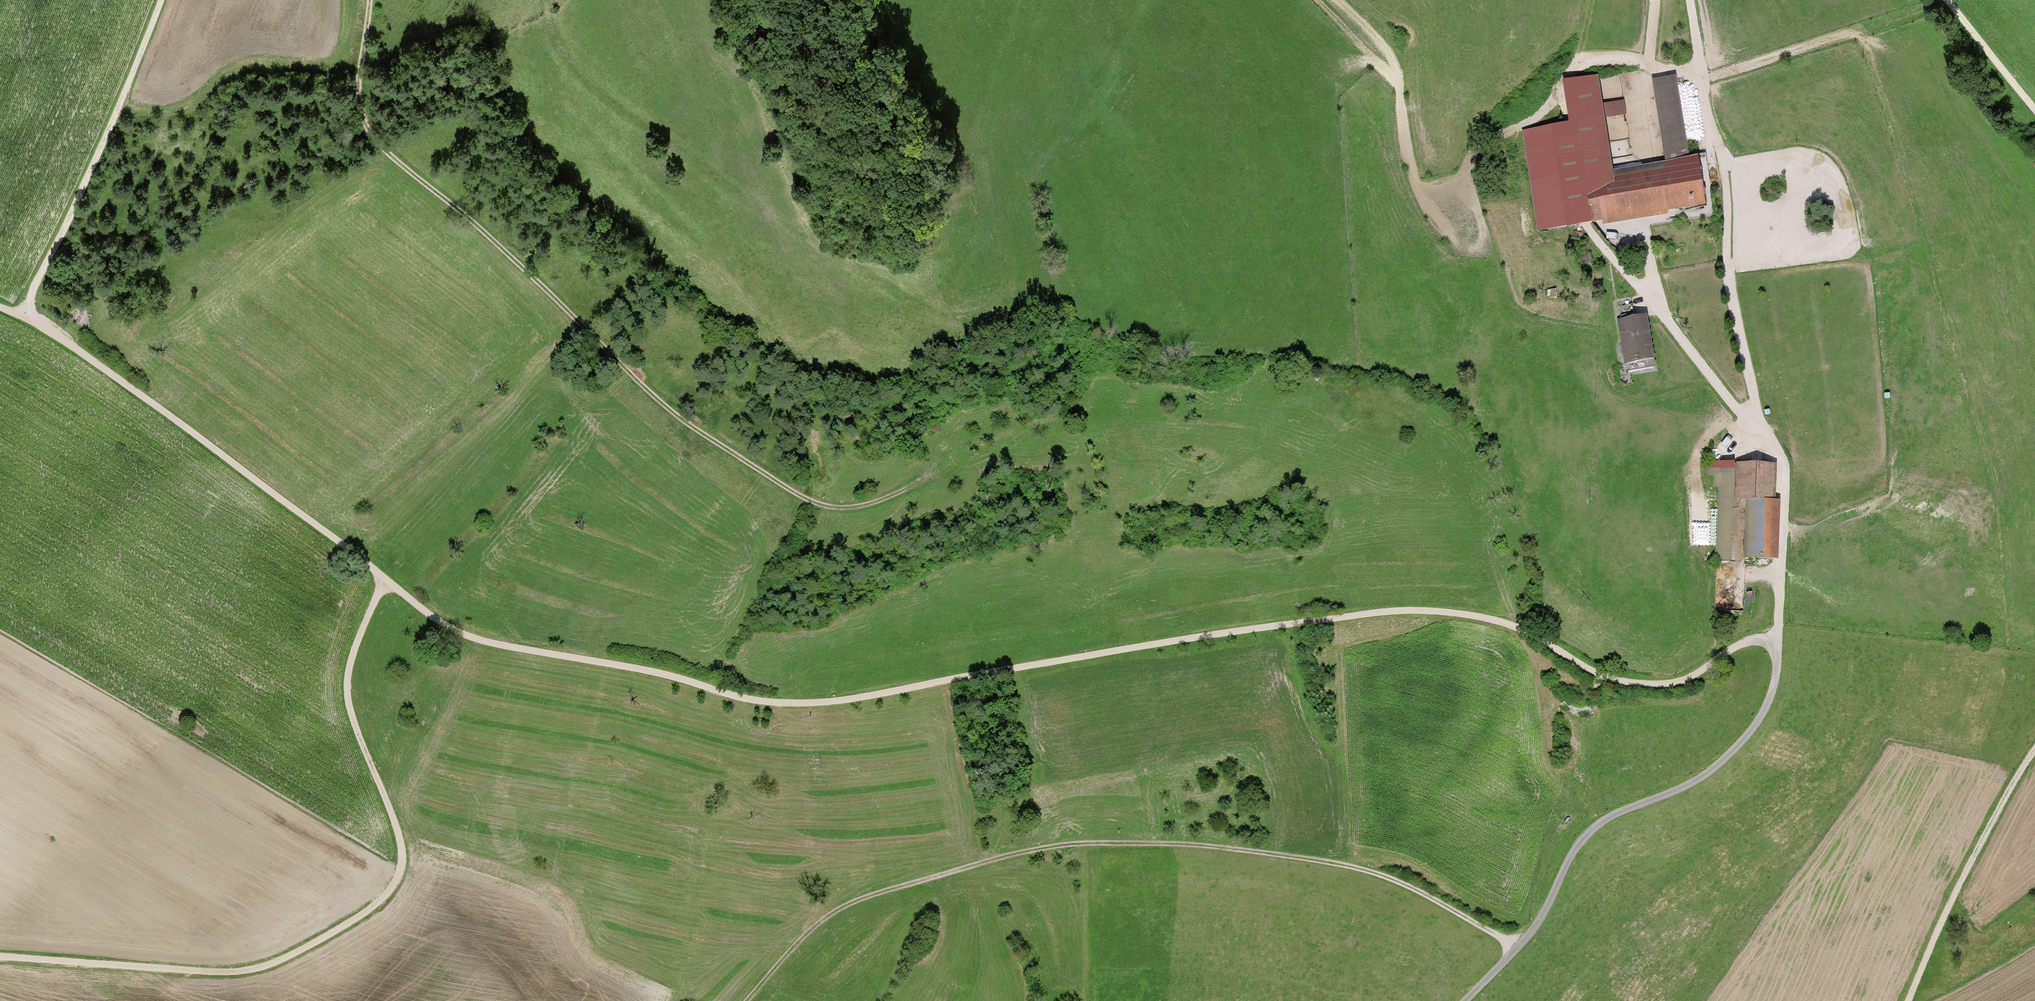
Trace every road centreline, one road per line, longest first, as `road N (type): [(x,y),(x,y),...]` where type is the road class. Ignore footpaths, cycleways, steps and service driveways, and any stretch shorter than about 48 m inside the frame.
road 1 (track): [(0,306),(91,362),(444,626),(476,641),(740,698),(835,701),(1379,612),(1478,617),(1614,680),(1643,683),(1689,679),(1743,644),(1774,647),(1779,664),(1770,695),(1739,742),(1708,772),(1592,830),(1521,945),(1463,1000)]
road 2 (track): [(1332,0),(1391,65),(1407,169),(1437,225),(1464,251),(1484,237),(1462,174),(1465,160),(1482,140),(1538,115),(1584,60),(1647,66),(1700,82),(1939,0)]
road 3 (track): [(368,0),(358,102),(365,126),(661,405),(775,482),(830,508),(871,503),(940,471)]
road 4 (track): [(746,1000),(819,922),(846,906),(1045,847),(1176,844),(1329,863),(1390,878),(1521,945)]
road 5 (track): [(0,958),(211,974),(259,969),(381,901),(399,872),(401,851),(344,693),(355,644),(387,584)]
road 6 (track): [(1690,0),(1702,109),(1724,164),(1725,252),(1751,428),(1781,460),(1774,647)]
road 7 (track): [(1007,286),(996,303),(948,316),(921,311),(845,270),(591,82),(554,33),(543,0)]
road 8 (track): [(1388,410),(1310,410),(1240,428),(1106,431),(940,471)]
road 9 (track): [(161,0),(20,315)]
road 10 (track): [(1028,0),(981,140),(1007,286)]
road 11 (track): [(2034,749),(1937,927),(1907,1000)]
road 12 (track): [(1082,1000),(1081,875),(1069,846)]
road 13 (track): [(1945,0),(2034,110)]

